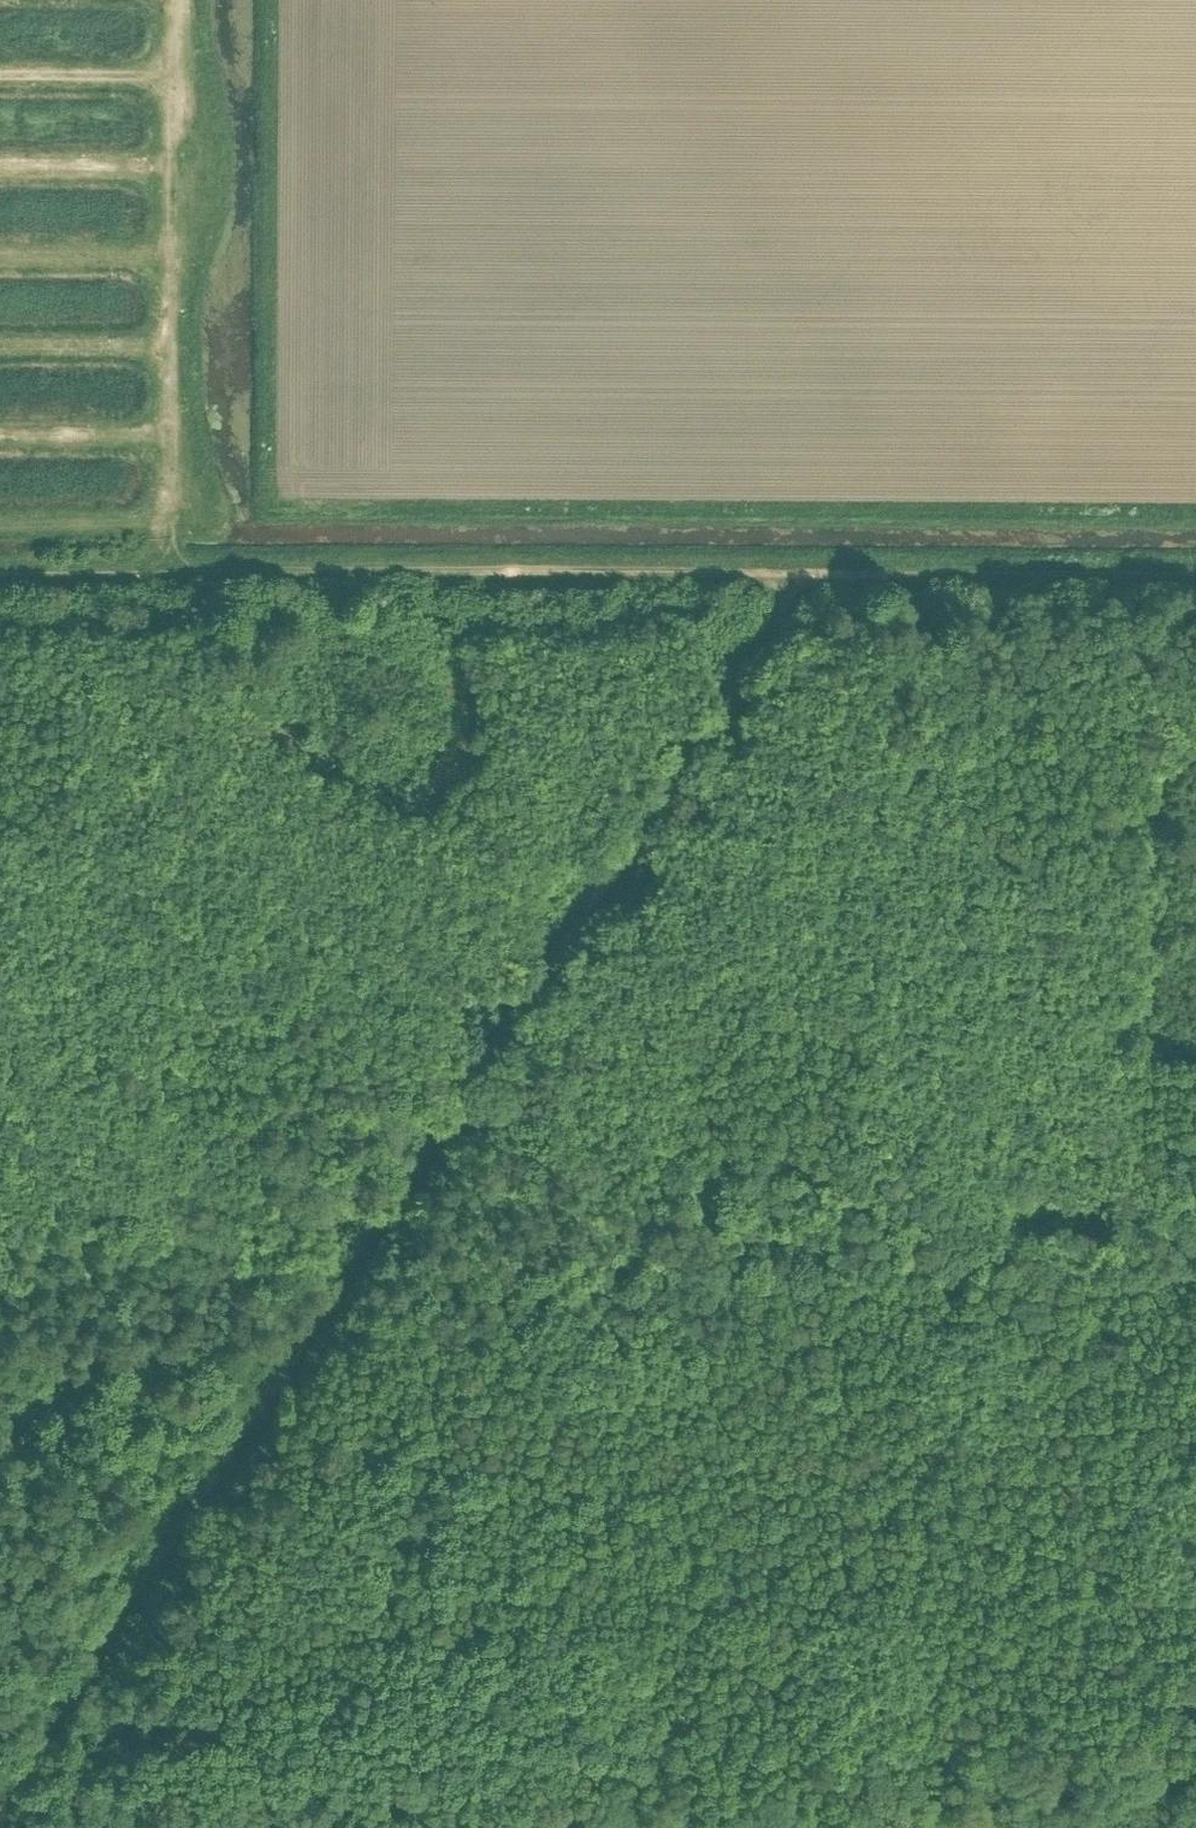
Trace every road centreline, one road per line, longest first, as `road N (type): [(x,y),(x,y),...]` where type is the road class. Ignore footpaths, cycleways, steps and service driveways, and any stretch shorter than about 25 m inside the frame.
road 1 (track): [(173,0),(171,511)]
road 2 (track): [(171,511),(110,527),(0,526)]
road 3 (track): [(0,434),(173,433)]
road 4 (track): [(0,163),(173,164)]
road 5 (track): [(0,76),(173,77)]
road 6 (track): [(0,253),(172,251)]
road 7 (track): [(0,345),(171,344)]

